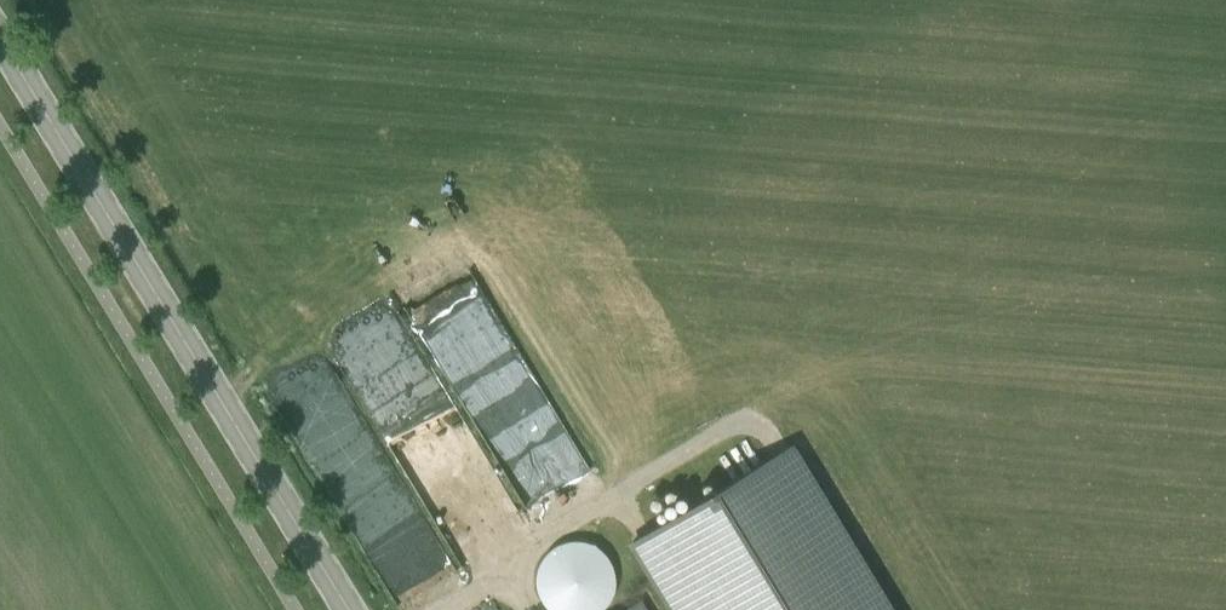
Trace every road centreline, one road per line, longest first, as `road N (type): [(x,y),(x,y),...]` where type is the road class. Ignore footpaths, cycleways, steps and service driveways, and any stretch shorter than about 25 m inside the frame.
road 1 (secondary): [(344,609),(0,41)]

